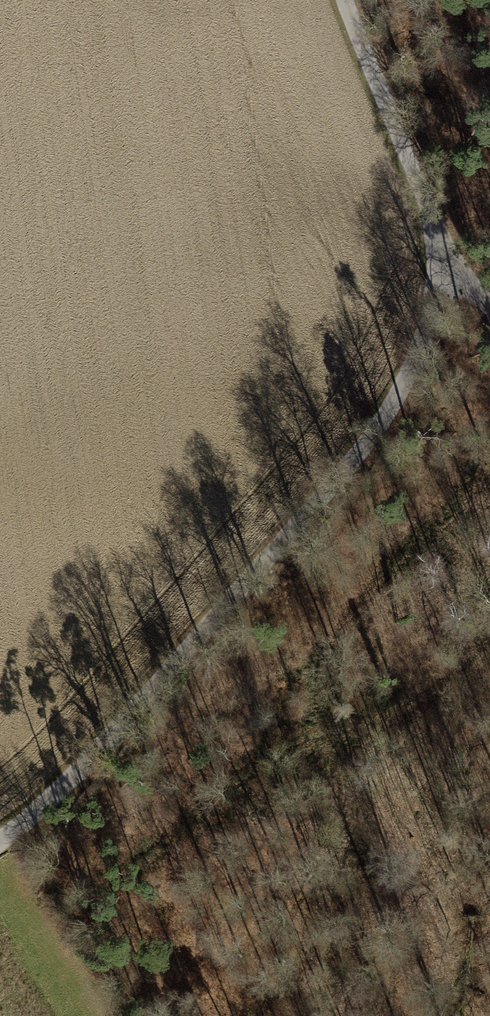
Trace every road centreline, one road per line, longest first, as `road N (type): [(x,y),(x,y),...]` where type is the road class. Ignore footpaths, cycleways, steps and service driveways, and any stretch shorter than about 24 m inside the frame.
road 1 (unclassified): [(455,289),(313,500),(70,783),(0,841)]
road 2 (unclassified): [(346,0),(455,289)]
road 3 (track): [(171,1015),(40,814)]

